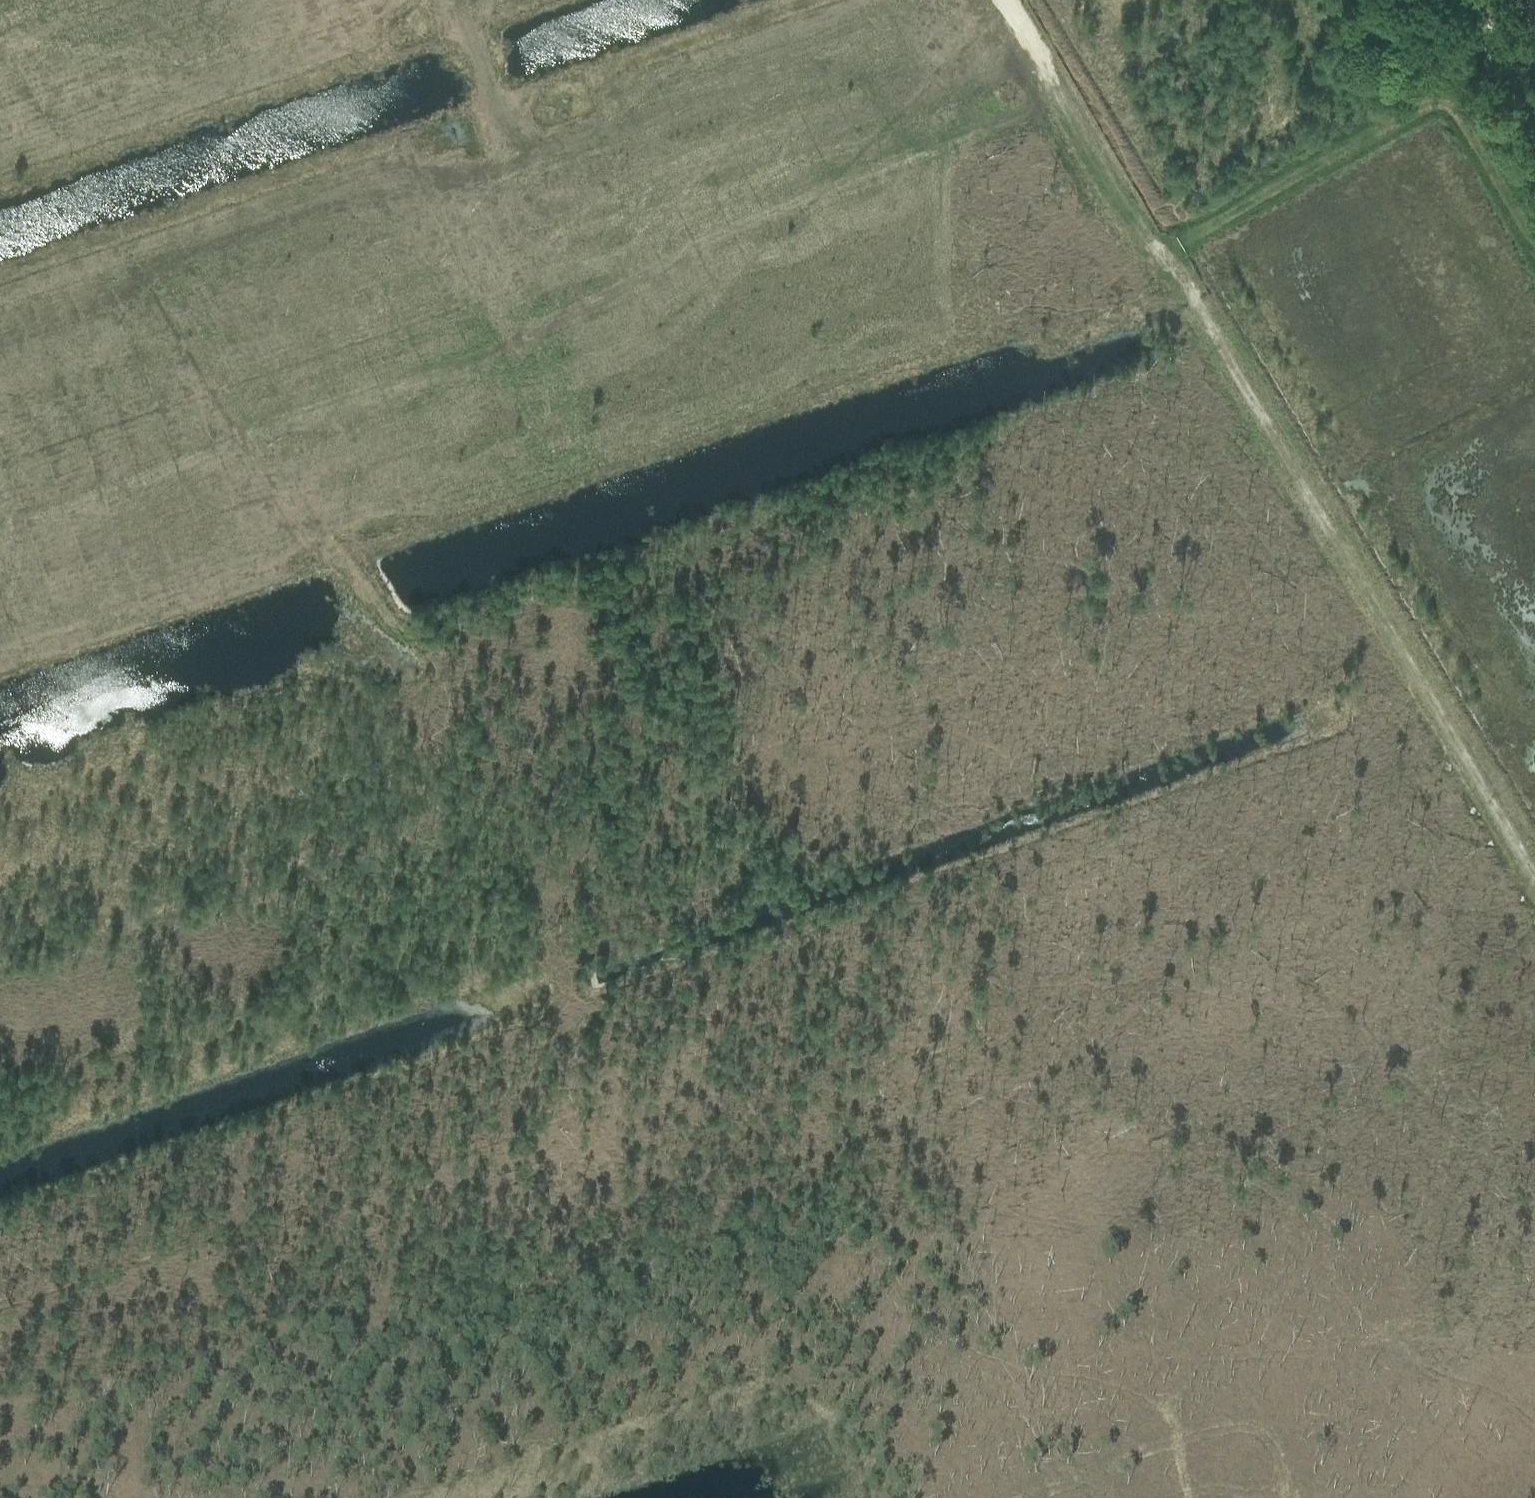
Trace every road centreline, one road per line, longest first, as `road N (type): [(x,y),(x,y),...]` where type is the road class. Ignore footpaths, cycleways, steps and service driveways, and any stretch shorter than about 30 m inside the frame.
road 1 (tertiary): [(1534,118),(1465,0)]

